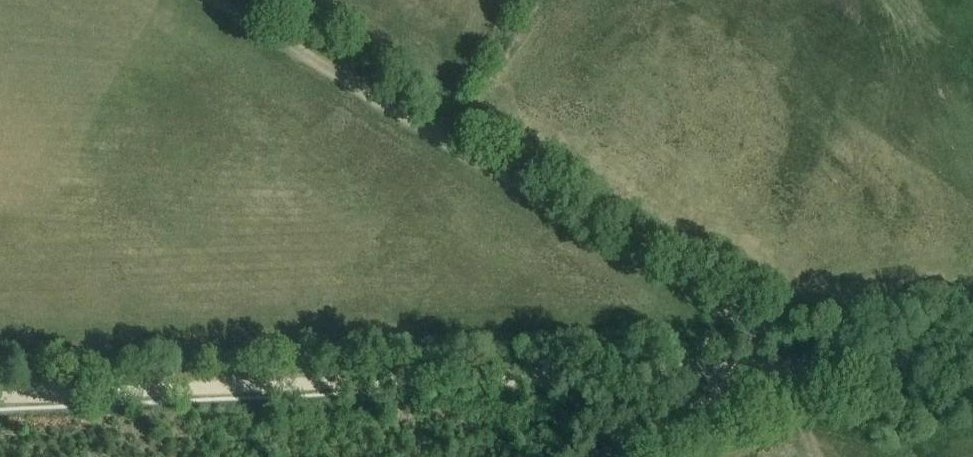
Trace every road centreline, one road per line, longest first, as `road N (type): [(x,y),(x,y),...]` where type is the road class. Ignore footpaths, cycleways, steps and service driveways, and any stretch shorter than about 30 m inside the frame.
road 1 (track): [(0,399),(713,369)]
road 2 (track): [(772,367),(735,314),(217,0)]
road 3 (track): [(772,367),(972,357)]
road 4 (track): [(601,456),(645,427),(729,397),(772,367)]

